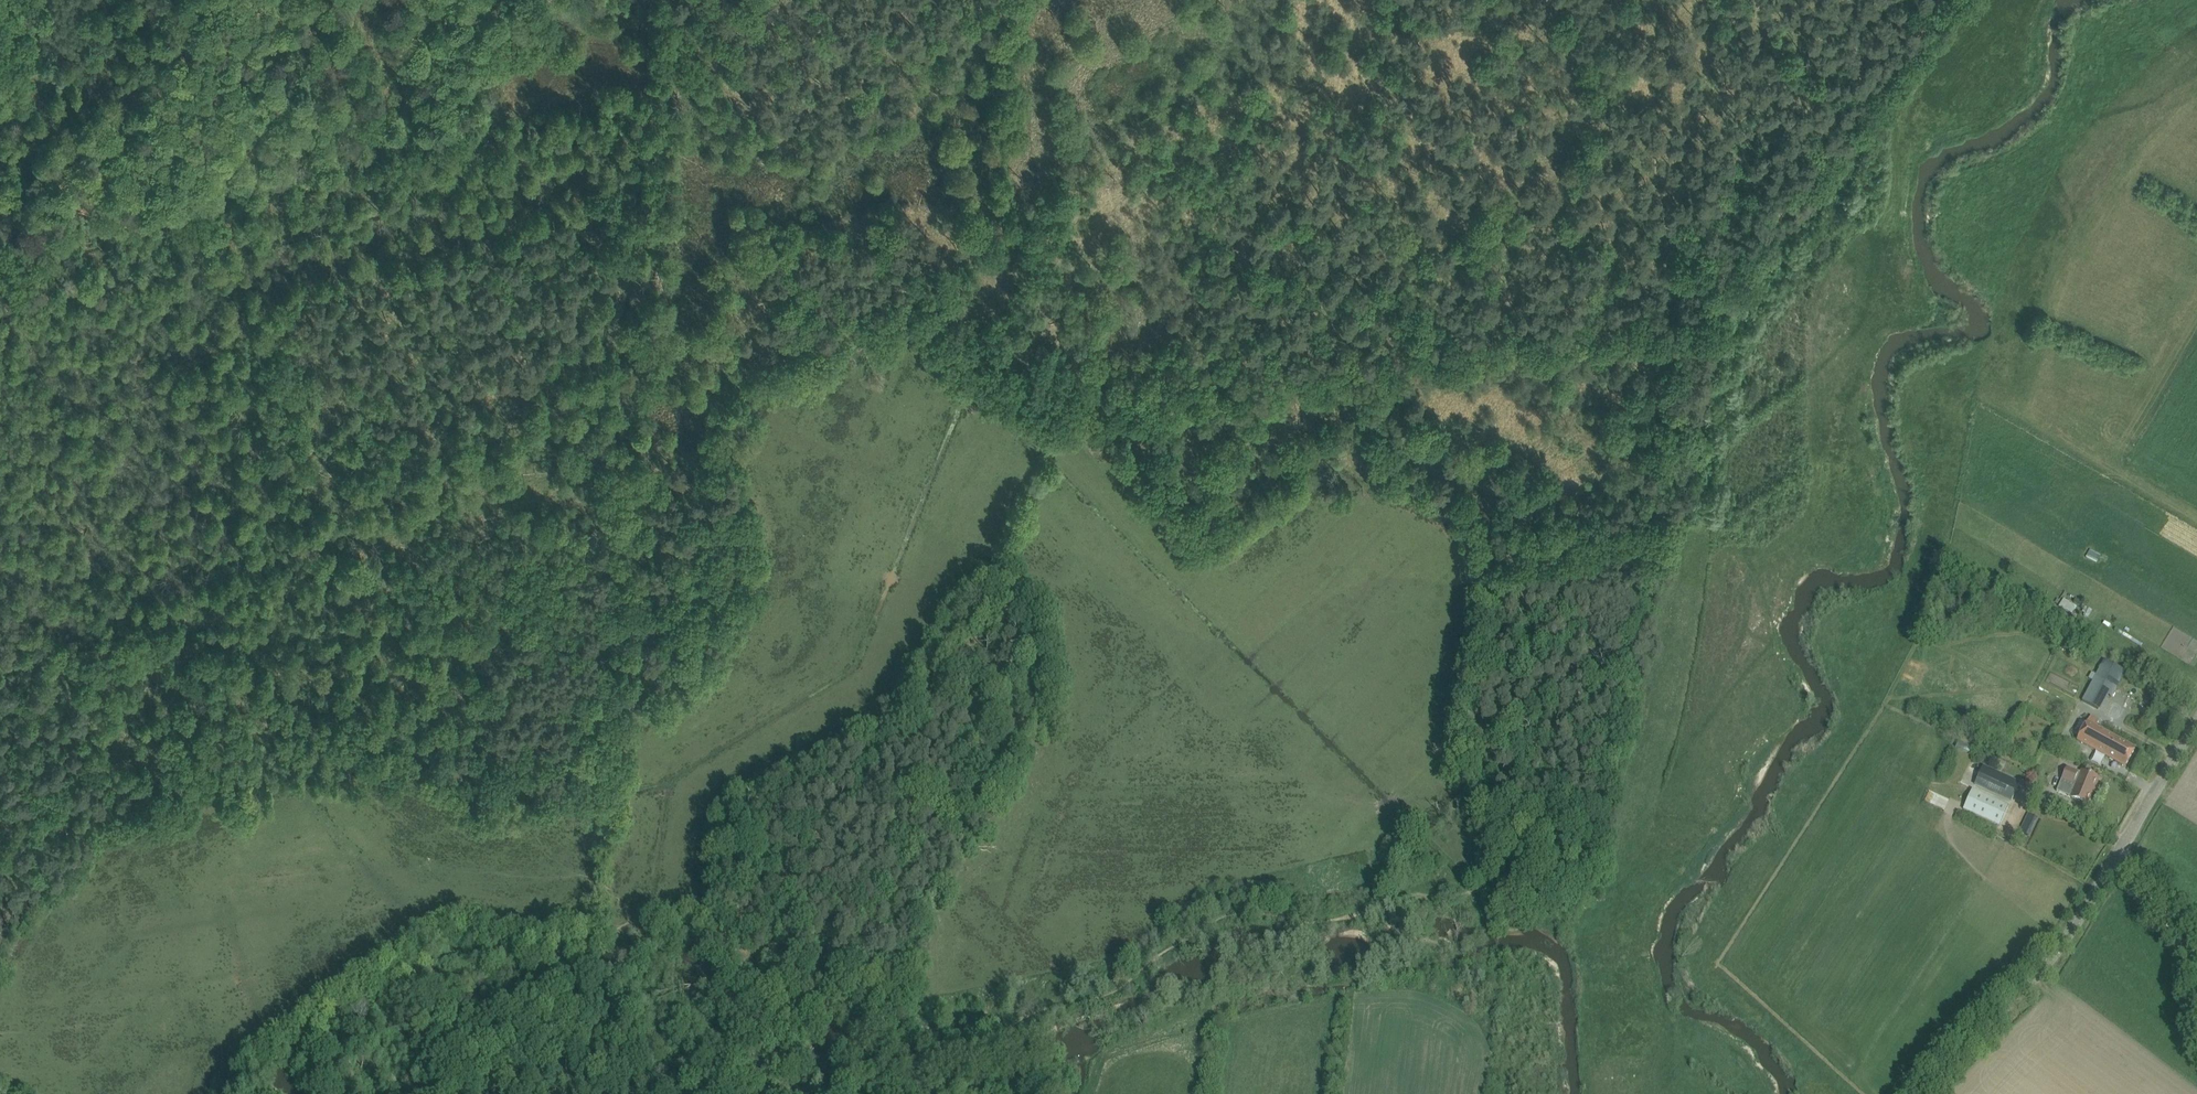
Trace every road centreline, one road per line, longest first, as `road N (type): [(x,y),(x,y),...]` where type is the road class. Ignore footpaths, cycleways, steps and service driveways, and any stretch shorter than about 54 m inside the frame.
road 1 (tertiary): [(1926,1093),(2057,953),(2196,720)]

